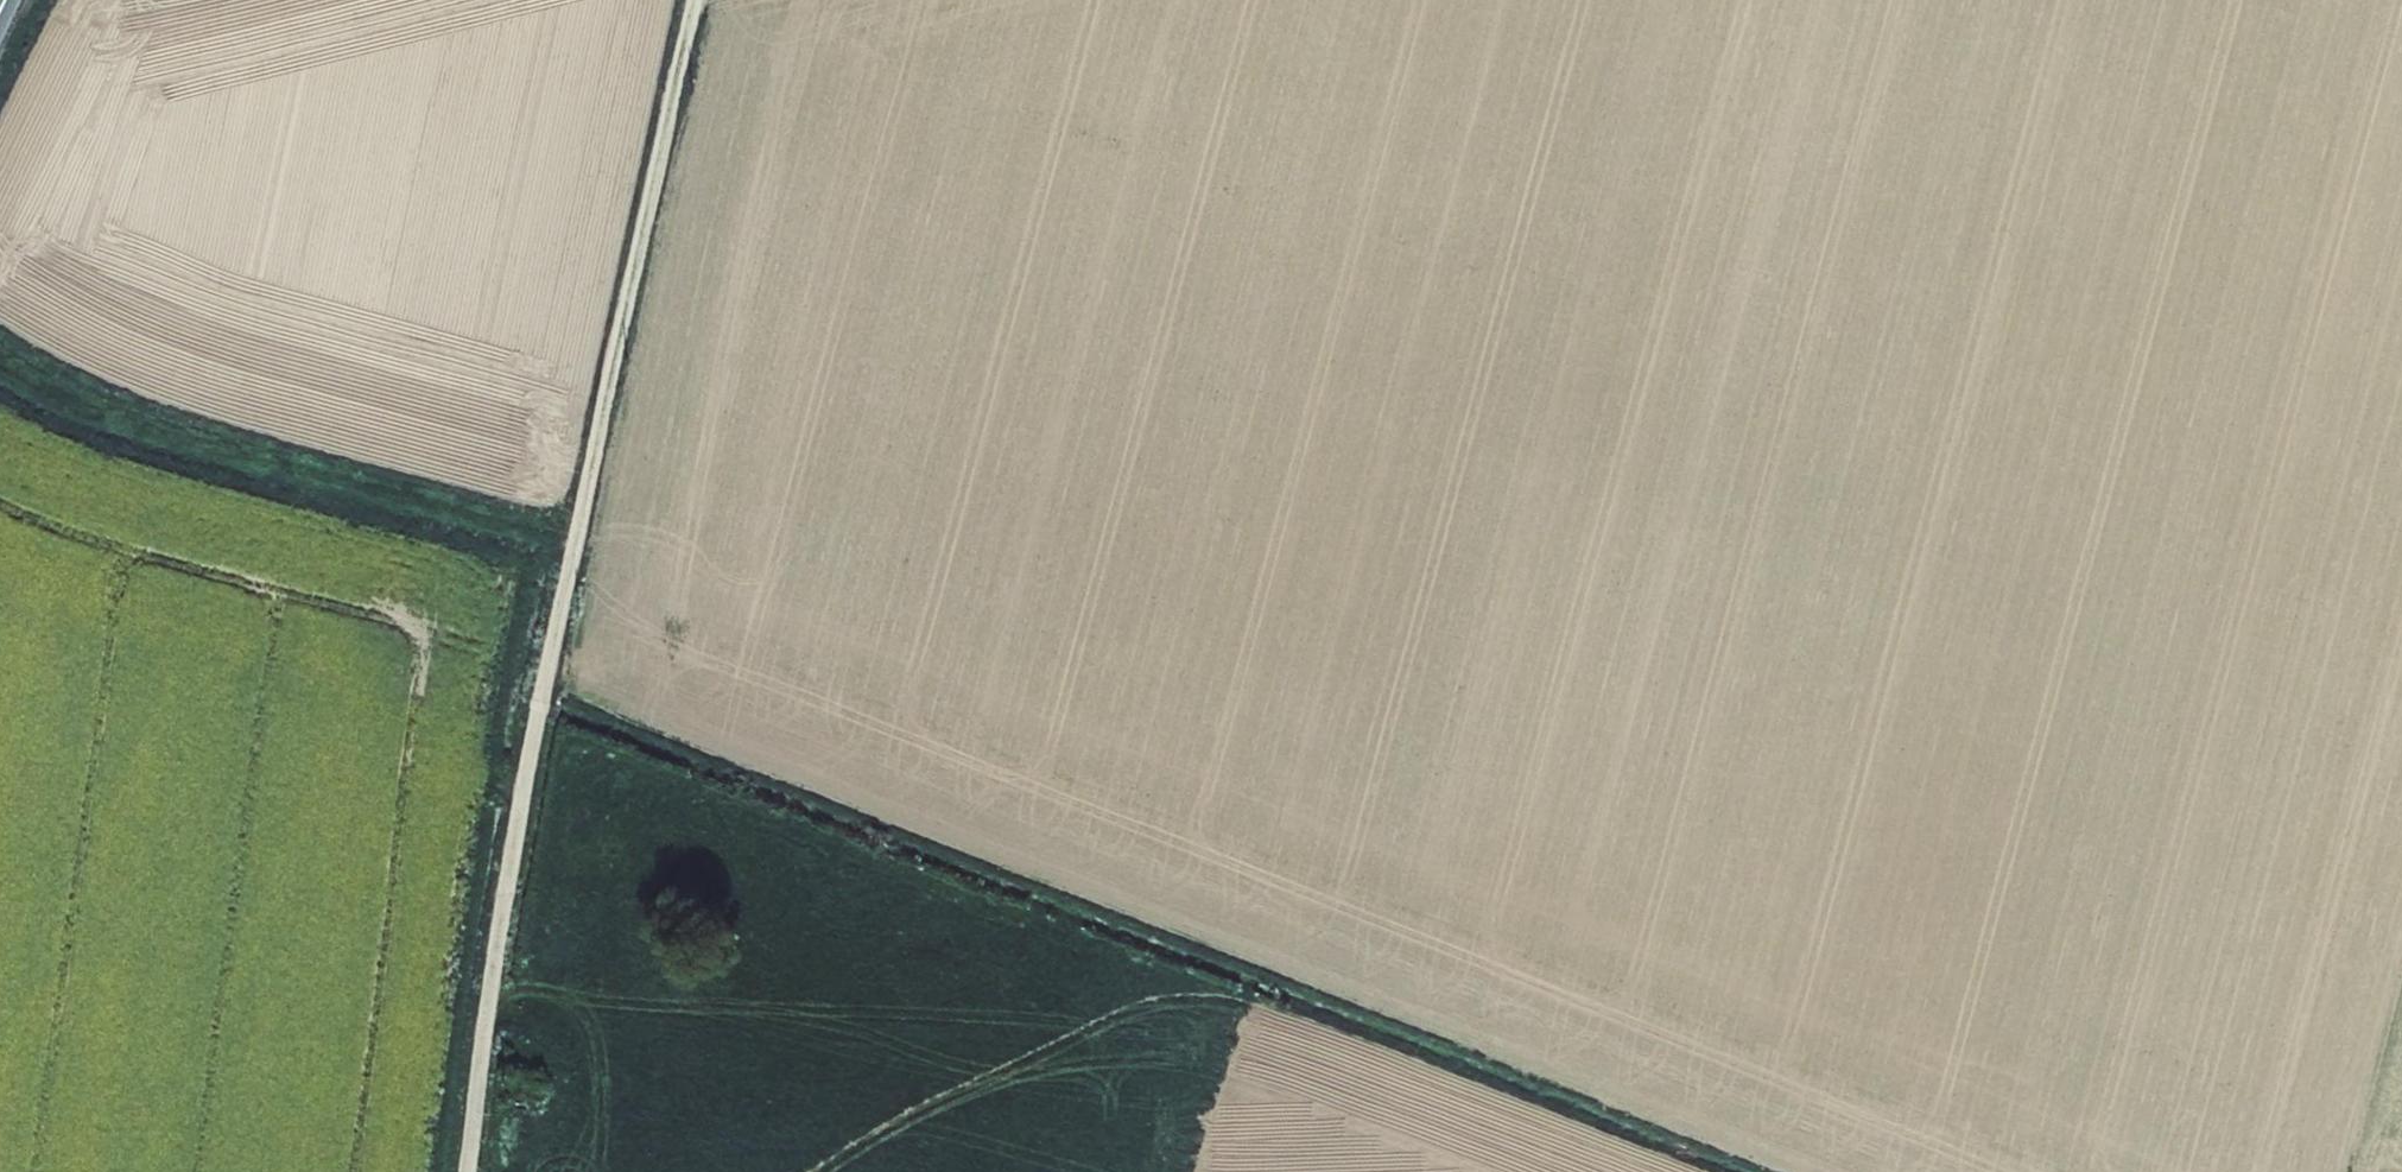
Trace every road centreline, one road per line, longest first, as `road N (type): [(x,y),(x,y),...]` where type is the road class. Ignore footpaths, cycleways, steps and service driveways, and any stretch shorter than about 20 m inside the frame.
road 1 (track): [(466,1171),(529,757),(695,0)]

